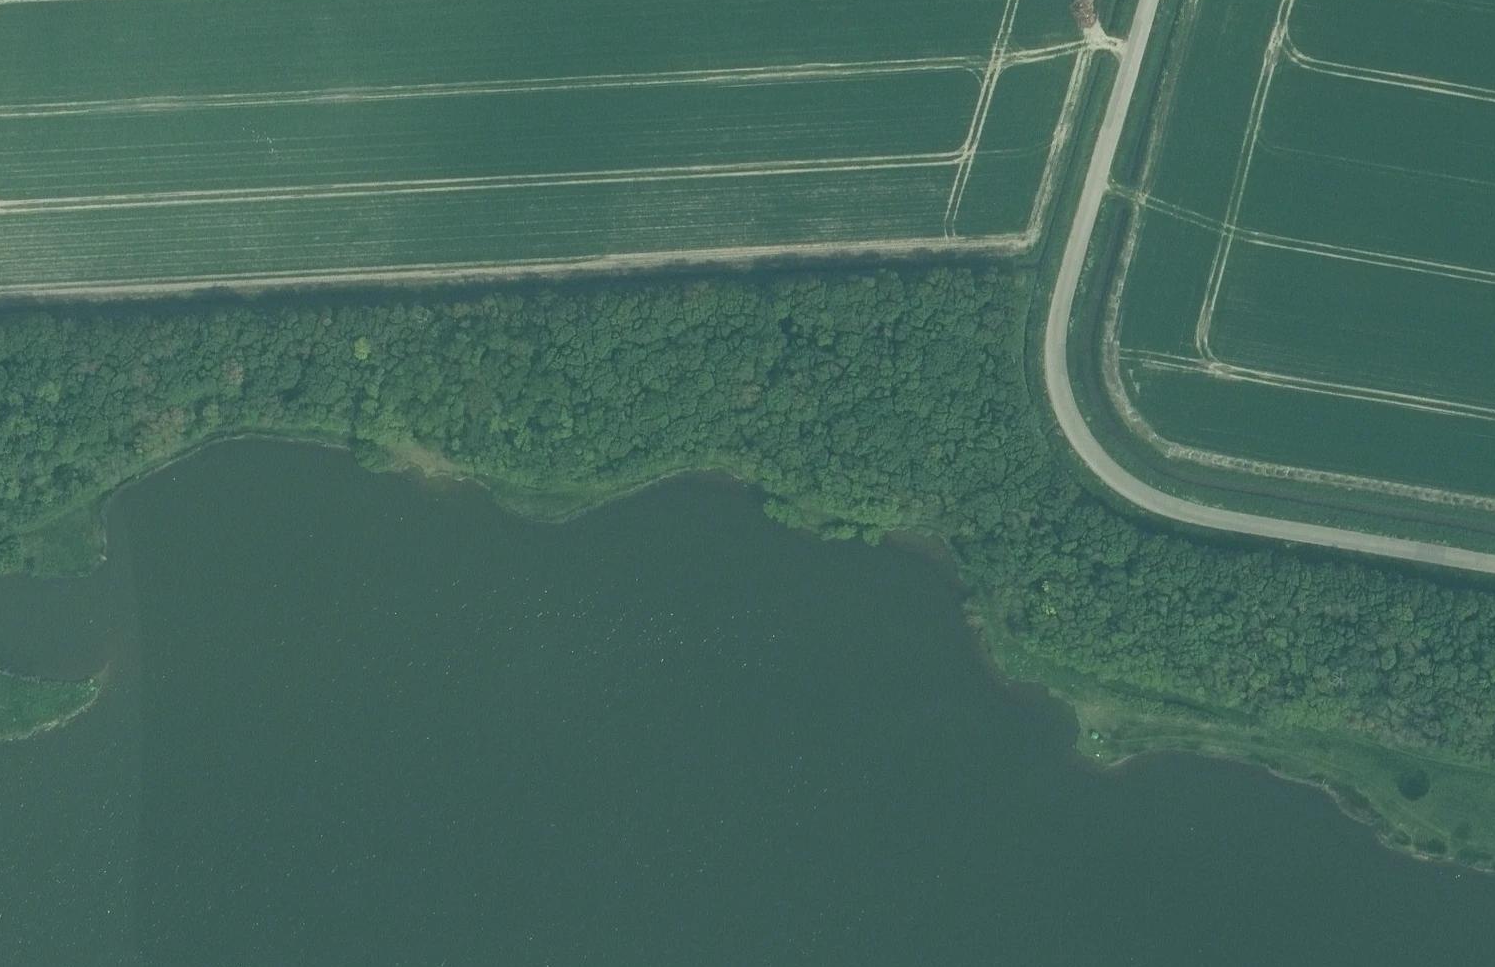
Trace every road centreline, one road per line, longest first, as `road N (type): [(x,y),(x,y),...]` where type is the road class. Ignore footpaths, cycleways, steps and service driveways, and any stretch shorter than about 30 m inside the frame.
road 1 (unclassified): [(1494,565),(1161,503),(1119,480),(1071,420),(1057,377),(1058,318),(1149,0)]

